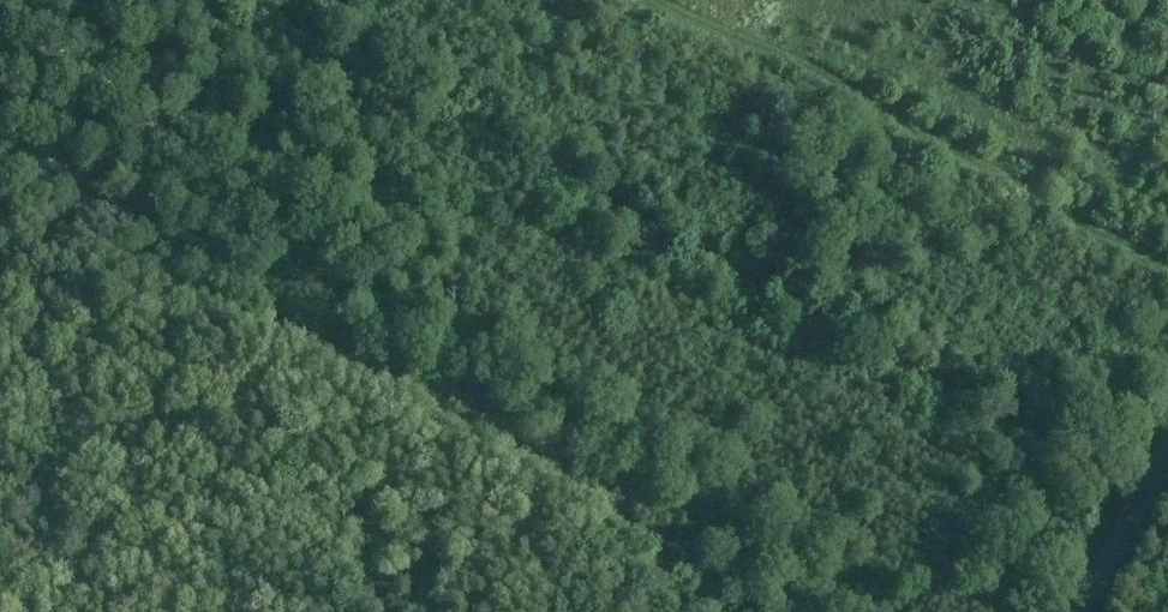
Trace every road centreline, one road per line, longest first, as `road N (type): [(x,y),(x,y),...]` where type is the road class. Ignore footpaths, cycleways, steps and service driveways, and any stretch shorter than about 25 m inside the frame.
road 1 (track): [(1167,505),(724,270),(365,66),(229,0)]
road 2 (track): [(0,200),(771,611)]
road 3 (track): [(1167,268),(655,0)]
road 4 (tertiary): [(1077,611),(1167,448)]

